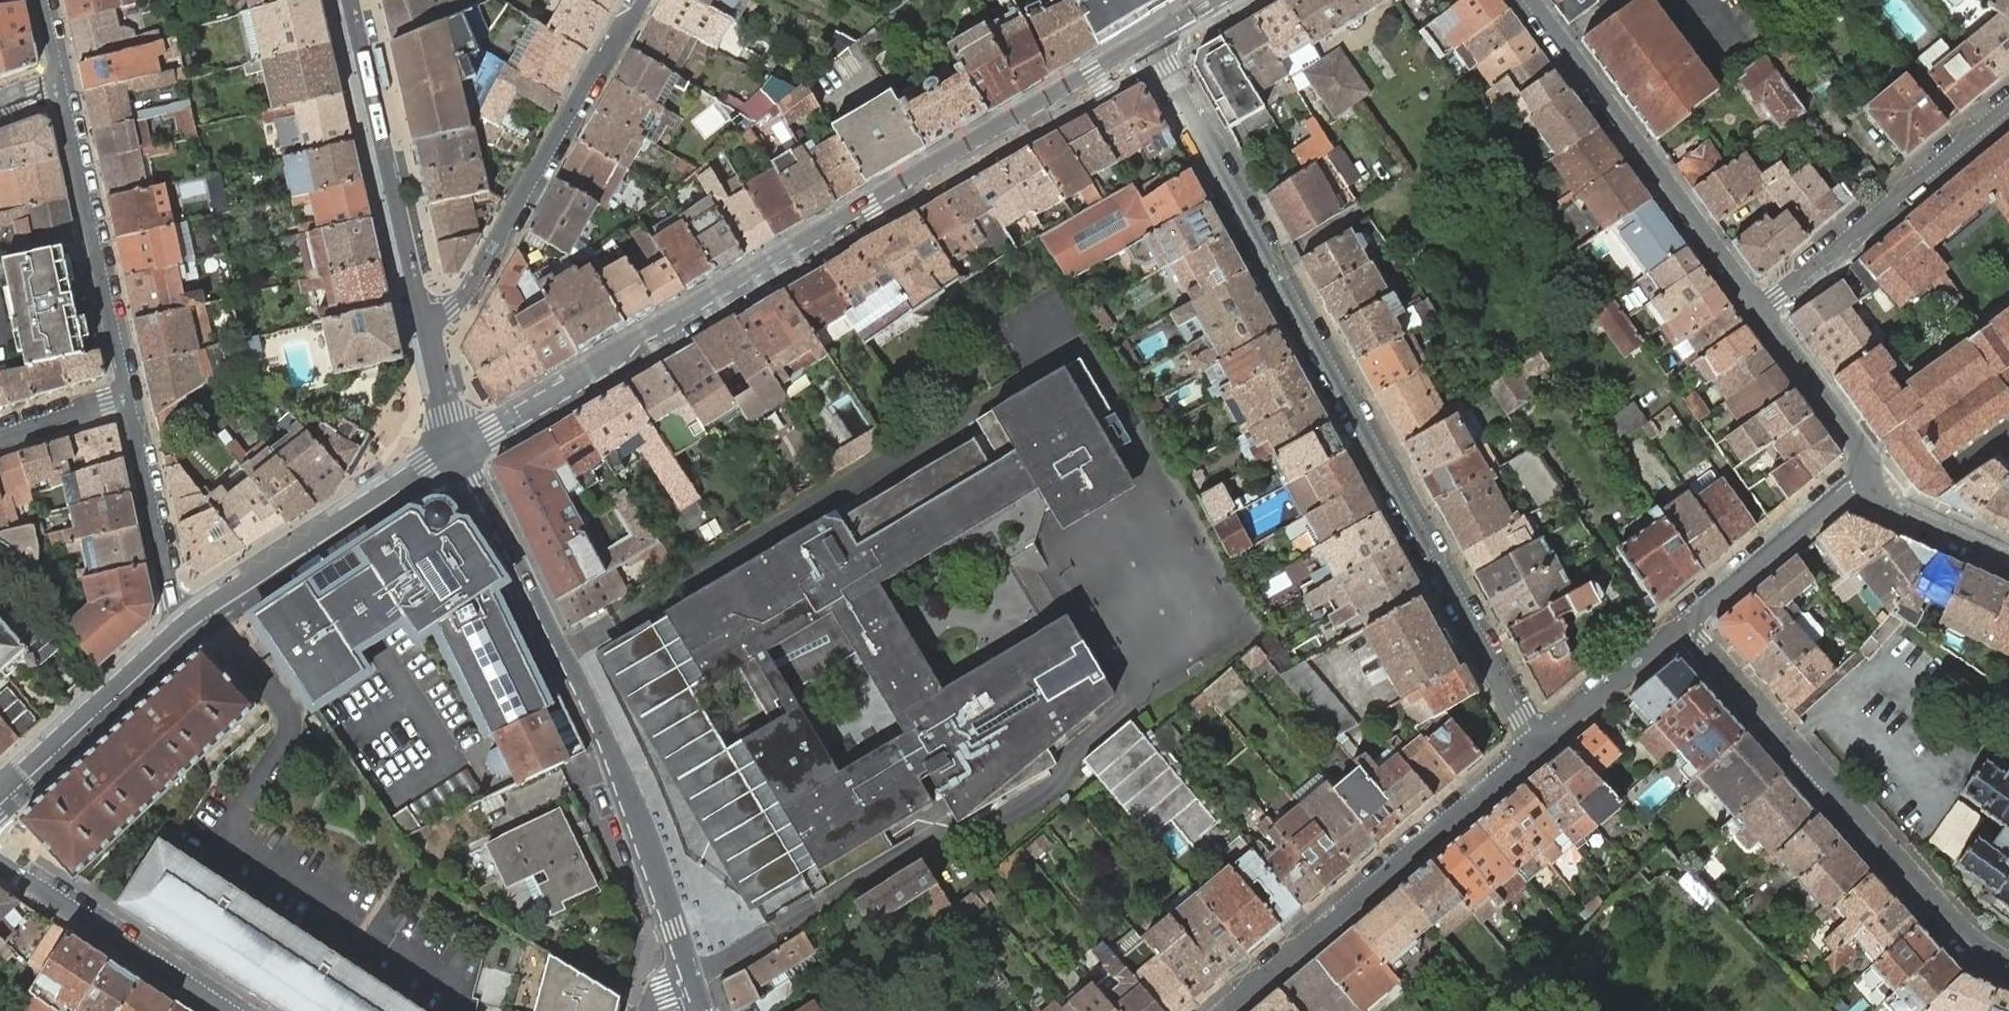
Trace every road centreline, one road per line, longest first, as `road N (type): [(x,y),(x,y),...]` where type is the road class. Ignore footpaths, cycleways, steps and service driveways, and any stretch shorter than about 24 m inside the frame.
road 1 (residential): [(1148,40),(1542,739)]
road 2 (secondary): [(1148,40),(459,448)]
road 3 (tertiary): [(690,975),(619,763),(459,448)]
road 4 (residential): [(2008,963),(1951,920),(1687,623)]
road 5 (residential): [(1542,739),(1220,1010)]
road 6 (residential): [(422,314),(452,307),(469,288),(594,70),(644,0)]
road 7 (residential): [(1761,311),(1529,0)]
road 8 (residential): [(127,399),(59,84)]
road 9 (tertiary): [(422,314),(350,0)]
road 10 (residential): [(2008,105),(1761,311)]
road 11 (secondary): [(459,448),(192,625)]
road 12 (residential): [(225,1010),(0,860)]
road 13 (secondary): [(192,625),(0,797)]
road 14 (residential): [(192,625),(171,597),(127,399)]
road 15 (residential): [(1687,623),(1852,484),(1869,479)]
road 16 (residential): [(1761,311),(1859,447),(1869,479)]
road 17 (residential): [(1542,739),(1687,623)]
road 18 (residential): [(1869,479),(1881,500),(2008,557)]
road 19 (tertiary): [(459,448),(422,314)]
road 20 (residential): [(127,399),(0,437)]

